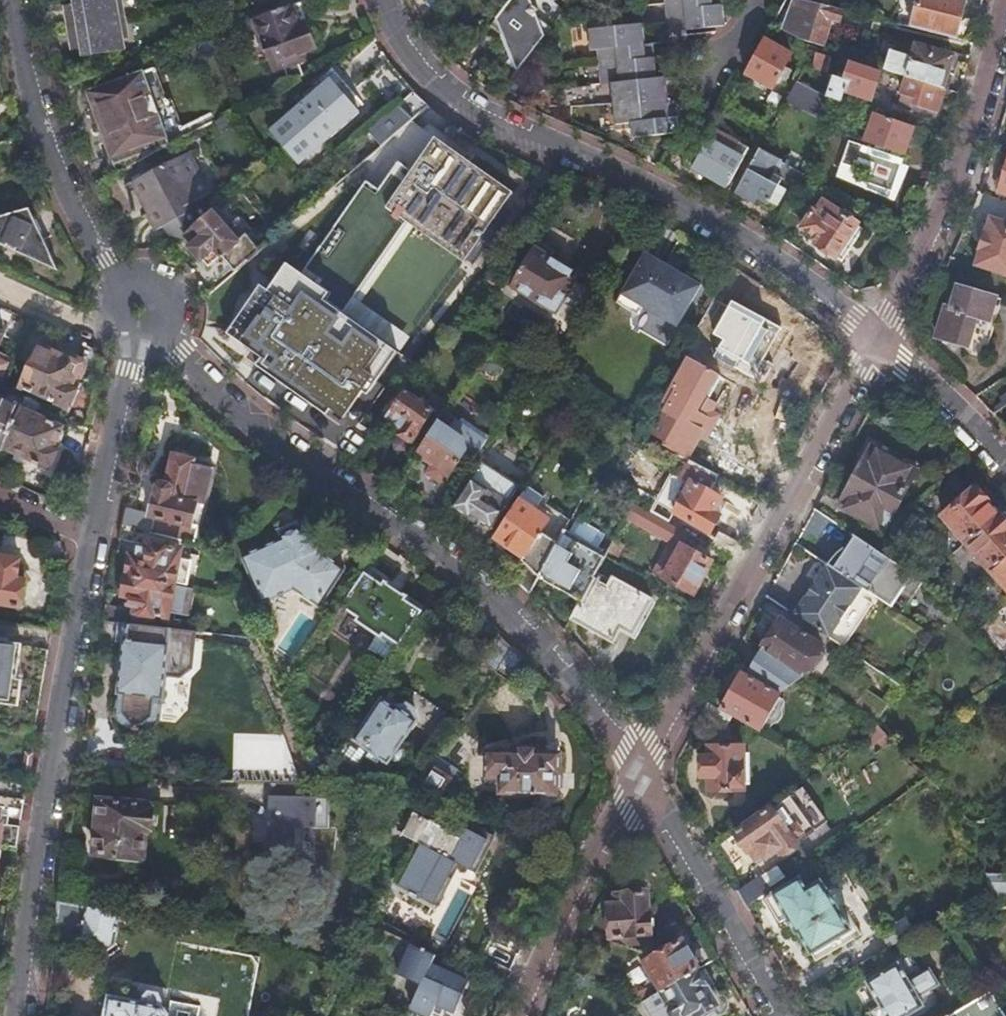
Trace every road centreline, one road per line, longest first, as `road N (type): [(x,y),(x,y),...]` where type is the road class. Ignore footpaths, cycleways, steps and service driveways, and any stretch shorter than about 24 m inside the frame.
road 1 (residential): [(633,766),(500,609),(168,343)]
road 2 (residential): [(877,340),(705,223),(492,126),(447,96),(410,61),(375,0)]
road 3 (residential): [(877,340),(633,766)]
road 4 (residential): [(98,535),(26,1015)]
road 5 (residential): [(1005,8),(997,56),(948,190),(877,340)]
road 6 (residential): [(14,0),(43,131),(105,260),(121,278)]
road 7 (residential): [(633,766),(782,1015)]
road 8 (residential): [(633,766),(527,1015)]
road 9 (residential): [(130,349),(98,535)]
road 10 (residential): [(877,340),(1005,464)]
road 11 (residential): [(168,343),(183,317),(176,288),(151,272),(121,278)]

